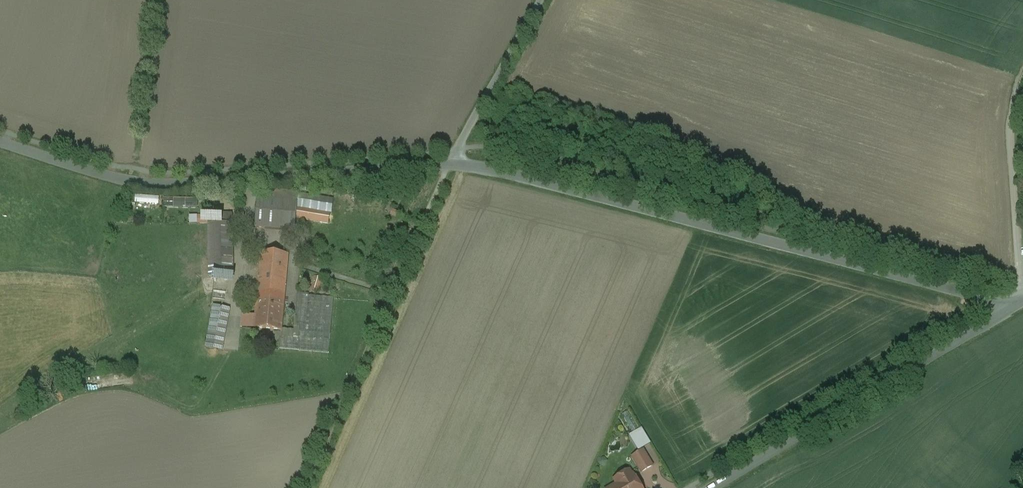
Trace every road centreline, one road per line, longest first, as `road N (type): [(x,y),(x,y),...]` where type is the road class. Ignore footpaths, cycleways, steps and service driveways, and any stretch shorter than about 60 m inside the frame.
road 1 (unclassified): [(451,163),(1009,308)]
road 2 (unclassified): [(0,143),(140,185),(451,163)]
road 3 (track): [(309,487),(451,163)]
road 4 (unclassified): [(710,487),(1009,308)]
road 5 (unclassified): [(451,163),(543,0)]
road 6 (track): [(1022,106),(1014,121),(1022,260)]

